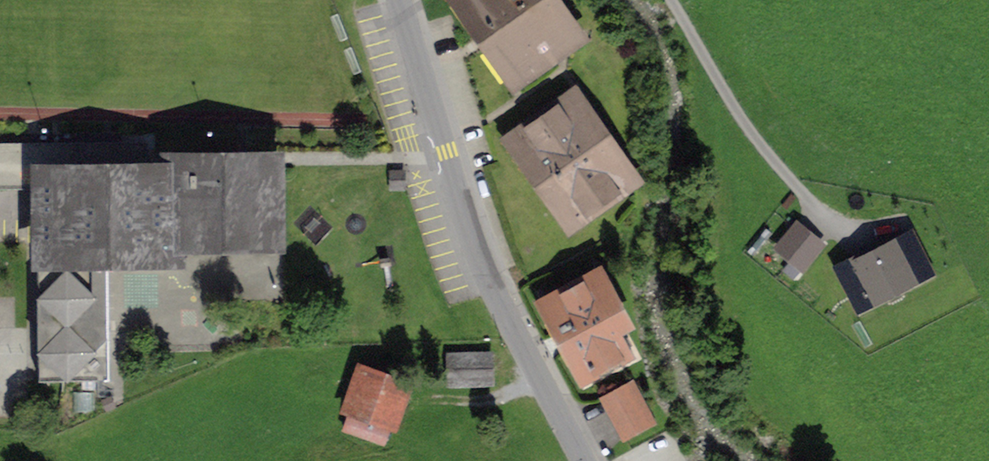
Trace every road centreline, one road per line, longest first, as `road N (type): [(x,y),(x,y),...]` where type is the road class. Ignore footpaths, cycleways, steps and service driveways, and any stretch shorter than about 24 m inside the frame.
road 1 (unclassified): [(589,460),(502,297),(391,0)]

